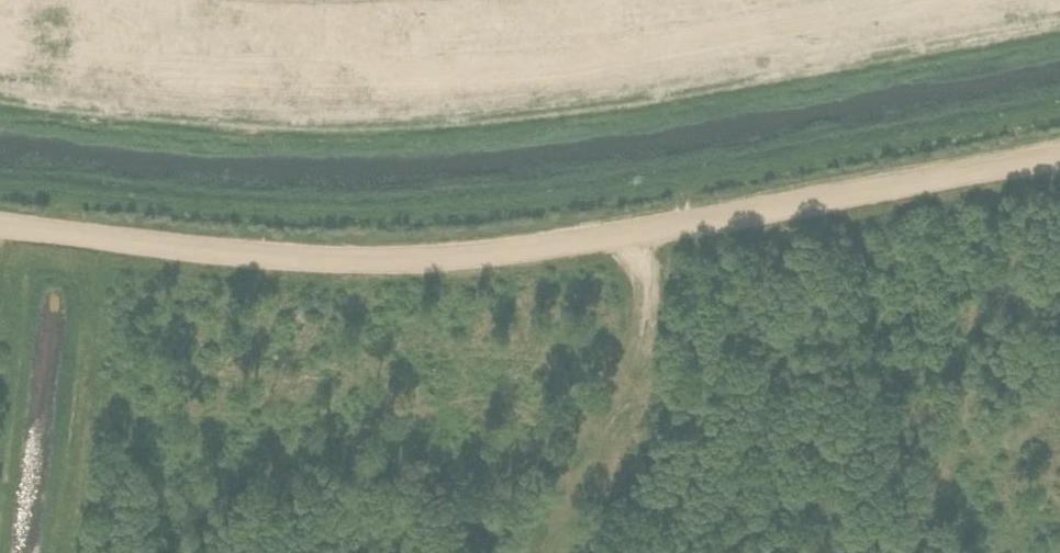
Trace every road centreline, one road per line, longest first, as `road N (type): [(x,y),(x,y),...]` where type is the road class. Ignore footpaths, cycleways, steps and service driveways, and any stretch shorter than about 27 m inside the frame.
road 1 (track): [(1059,151),(550,240),(357,256),(0,224)]

